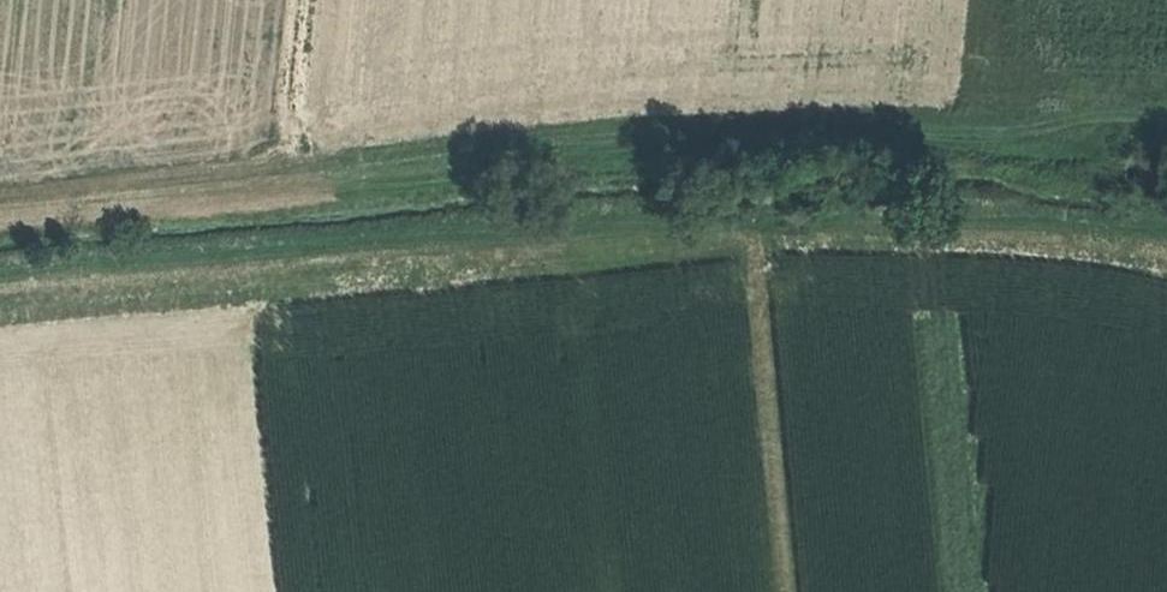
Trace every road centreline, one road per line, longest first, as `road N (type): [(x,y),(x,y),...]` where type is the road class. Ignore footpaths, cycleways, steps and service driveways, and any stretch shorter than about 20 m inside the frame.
road 1 (track): [(1166,233),(760,215),(0,276)]
road 2 (track): [(689,137),(573,140),(0,204)]
road 3 (track): [(1166,118),(1113,114),(974,138),(861,128),(689,137)]
road 4 (track): [(760,215),(793,591)]
road 5 (track): [(280,178),(299,0)]

